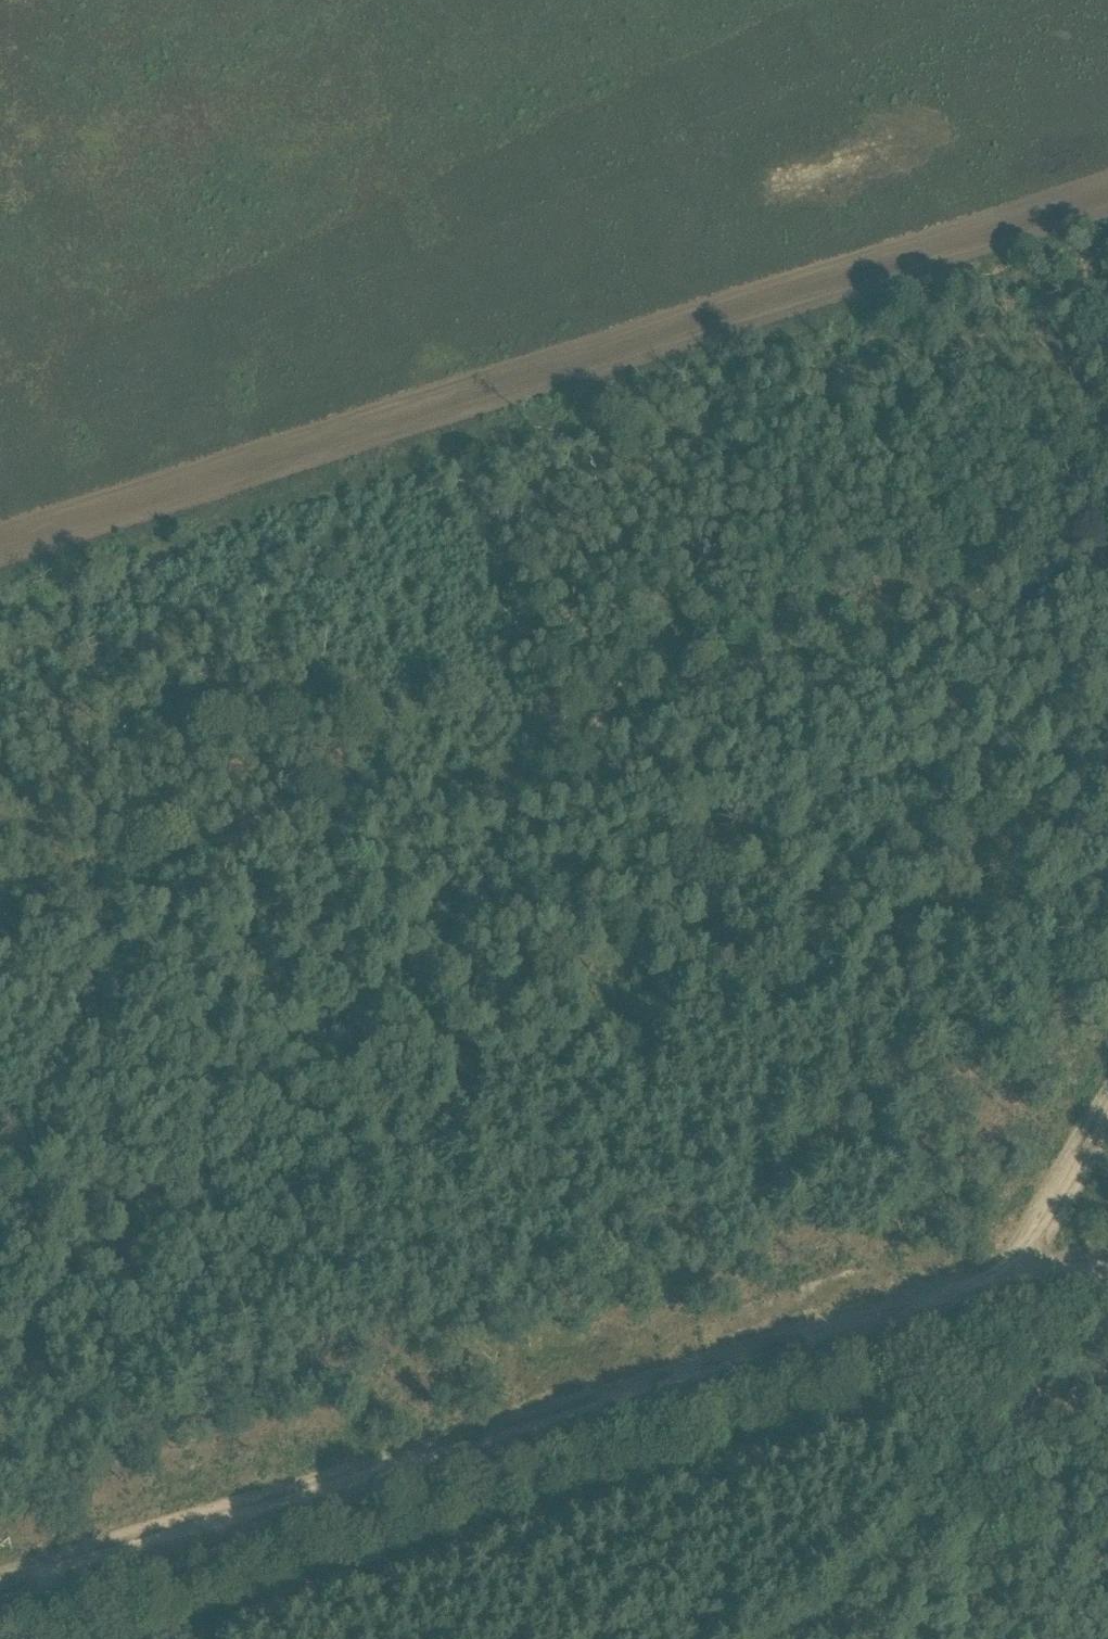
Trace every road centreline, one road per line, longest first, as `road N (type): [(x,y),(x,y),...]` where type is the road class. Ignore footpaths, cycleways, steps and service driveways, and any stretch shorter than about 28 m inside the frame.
road 1 (track): [(0,1592),(1005,1277),(1107,1132)]
road 2 (track): [(1107,195),(0,549)]

